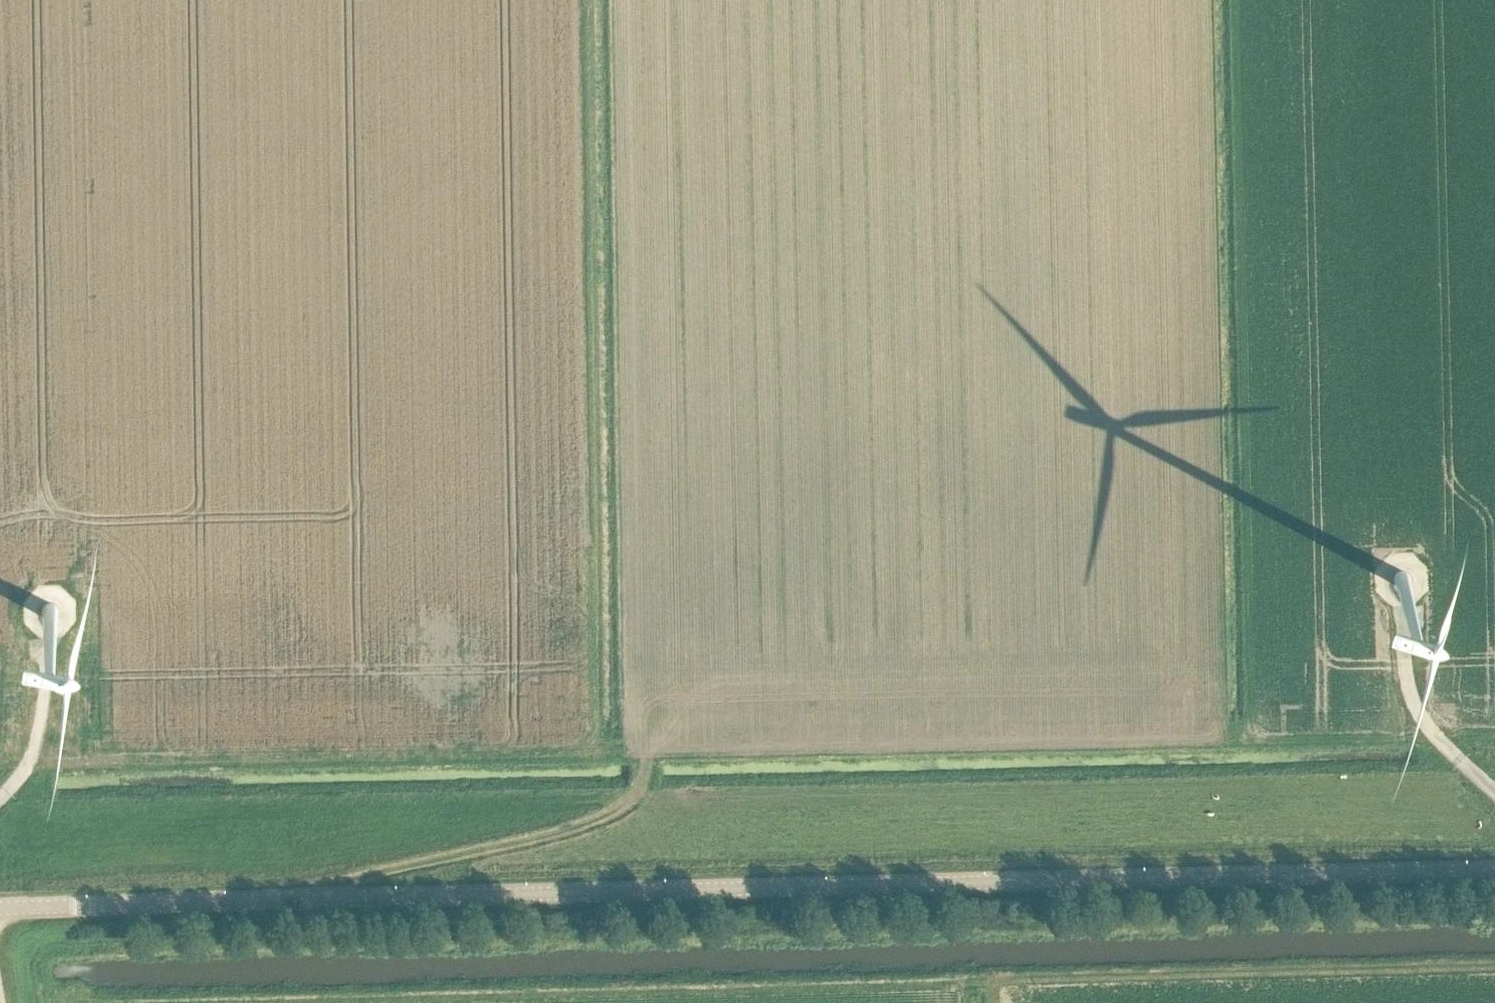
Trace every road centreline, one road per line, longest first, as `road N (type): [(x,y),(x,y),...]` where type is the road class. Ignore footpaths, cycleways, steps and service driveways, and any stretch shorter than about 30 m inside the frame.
road 1 (tertiary): [(0,909),(1494,867)]

